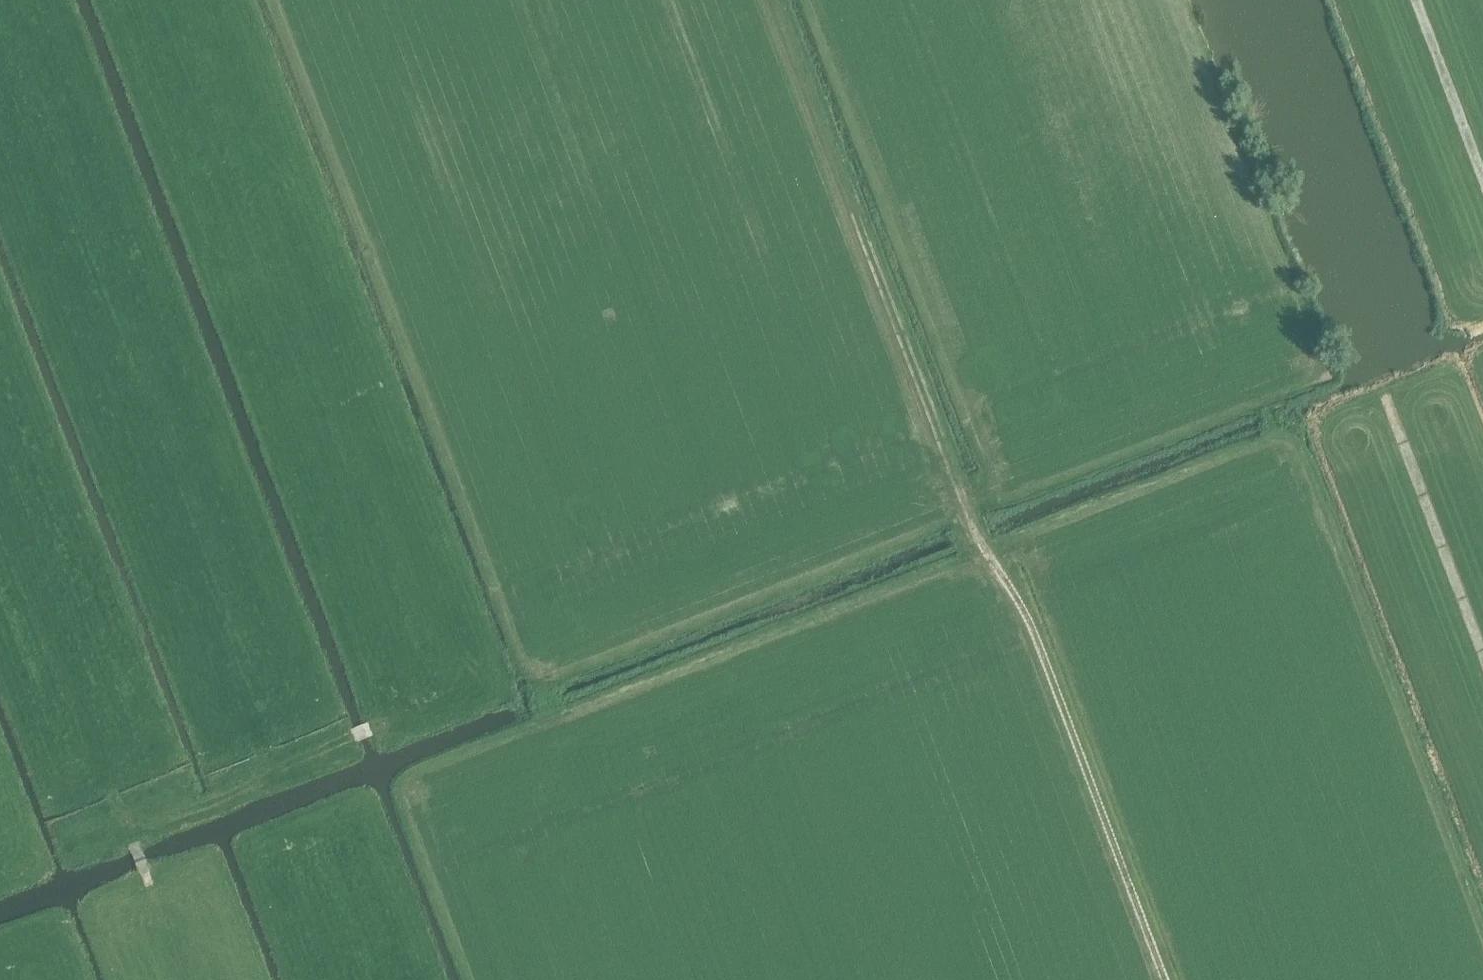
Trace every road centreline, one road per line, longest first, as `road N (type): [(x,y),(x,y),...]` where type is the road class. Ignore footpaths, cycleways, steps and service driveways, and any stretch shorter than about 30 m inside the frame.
road 1 (track): [(1163,979),(1029,624),(966,514),(779,0)]
road 2 (track): [(1384,394),(1482,654)]
road 3 (track): [(1416,0),(1482,178)]

